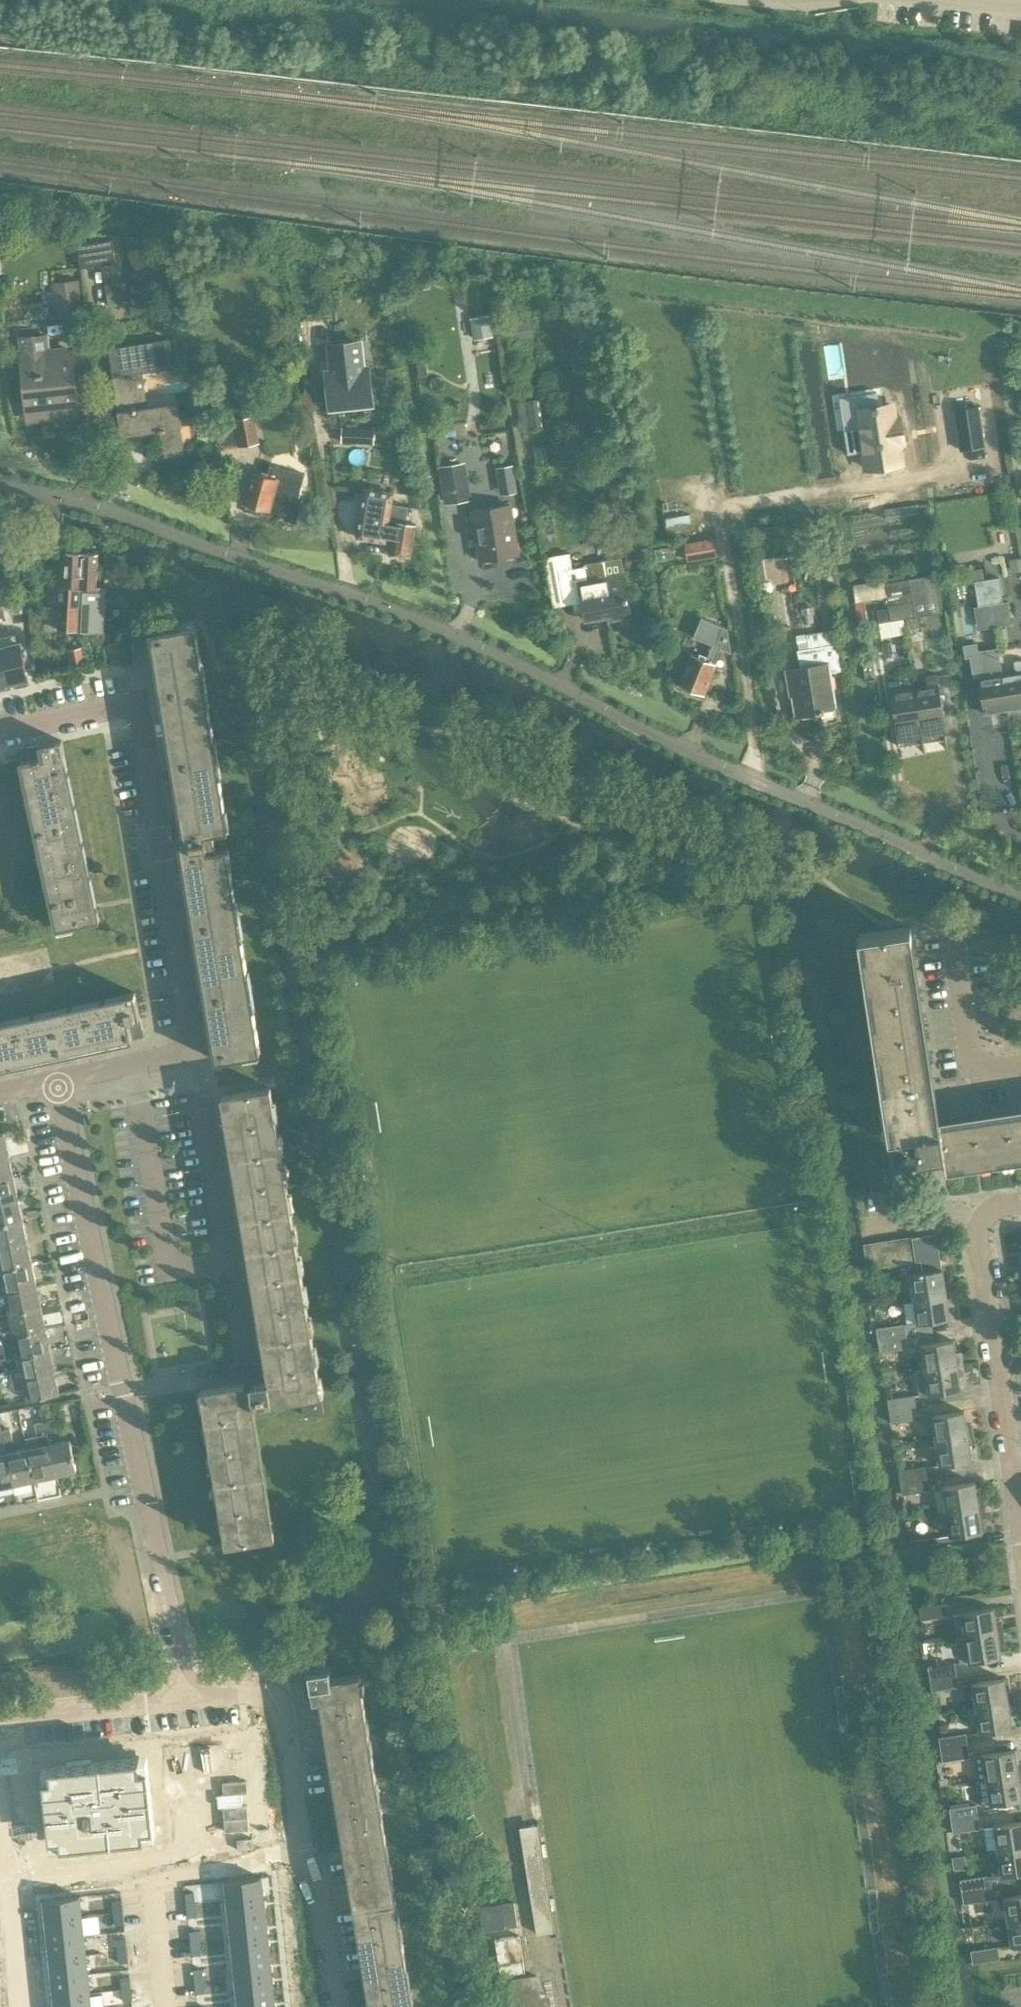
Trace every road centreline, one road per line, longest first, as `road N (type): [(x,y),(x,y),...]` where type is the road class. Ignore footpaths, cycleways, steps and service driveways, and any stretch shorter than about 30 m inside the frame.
road 1 (residential): [(1020,894),(746,777),(428,622),(0,477)]
road 2 (residential): [(189,1700),(57,1084)]
road 3 (residential): [(197,1053),(128,700),(0,728)]
road 4 (residential): [(189,1700),(280,1694),(302,1852),(337,2006)]
road 5 (residential): [(1020,1206),(993,1210),(979,1244),(1020,1533)]
road 6 (residential): [(244,1366),(197,1053)]
road 7 (residential): [(0,1720),(189,1700)]
road 8 (residential): [(1020,1065),(978,1071),(954,929)]
road 9 (residential): [(57,1084),(197,1053)]

